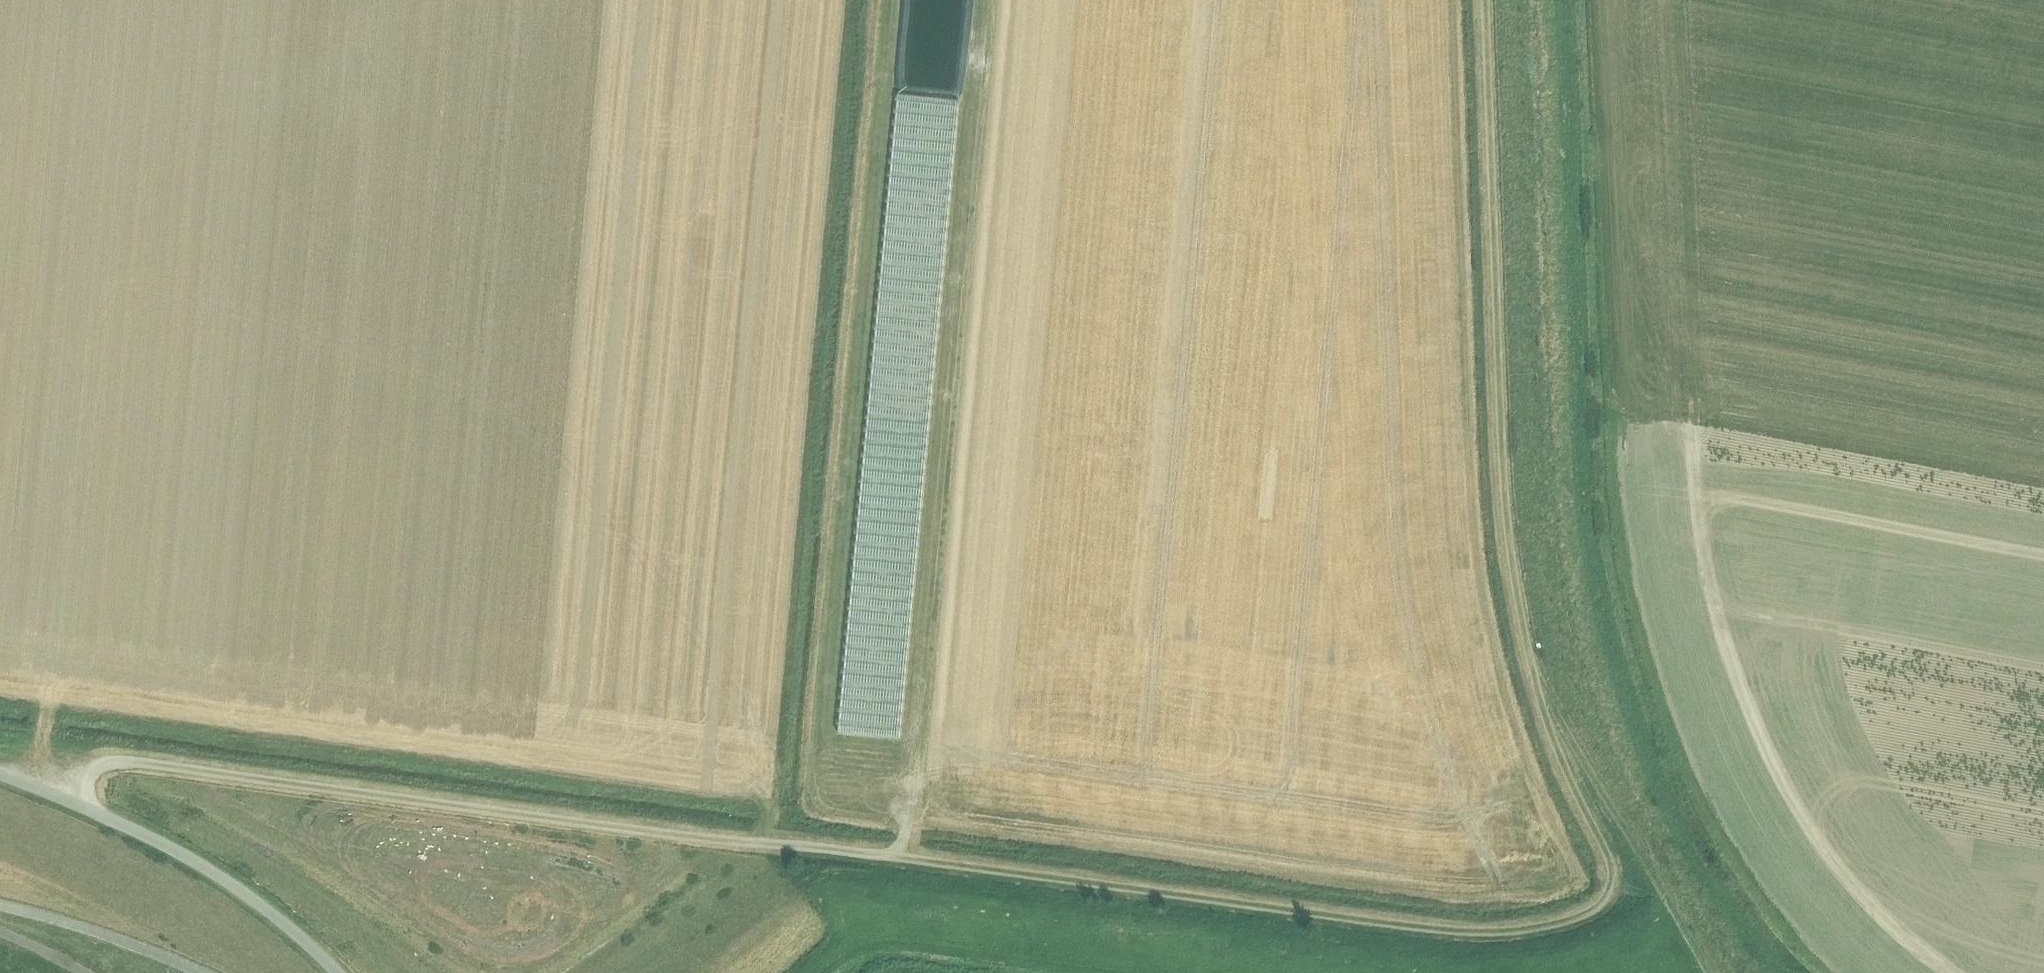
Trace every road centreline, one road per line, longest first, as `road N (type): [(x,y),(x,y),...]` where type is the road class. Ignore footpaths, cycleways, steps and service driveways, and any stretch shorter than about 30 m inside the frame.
road 1 (track): [(54,794),(73,772),(103,759),(895,855),(899,829),(814,806),(889,0)]
road 2 (track): [(895,855),(1405,920),(1516,929),(1564,921),(1598,905),(1611,866),(1536,688)]
road 3 (track): [(1563,0),(1583,589),(1616,688)]
road 4 (track): [(1478,0),(1494,487),(1536,688)]
road 5 (unclassified): [(338,972),(221,878),(135,830),(0,775)]
road 6 (track): [(1536,688),(1706,972)]
road 7 (track): [(0,911),(60,923),(203,972)]

